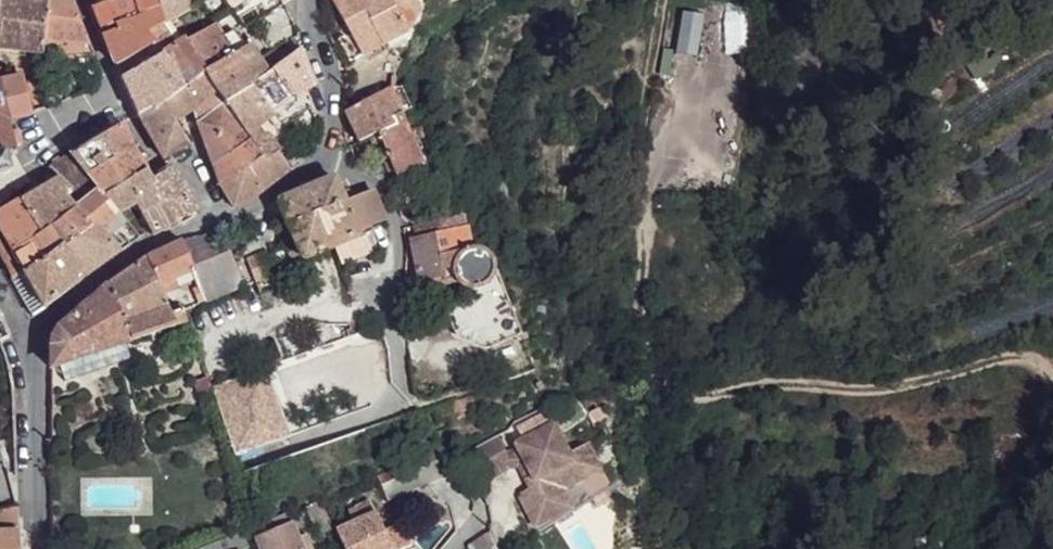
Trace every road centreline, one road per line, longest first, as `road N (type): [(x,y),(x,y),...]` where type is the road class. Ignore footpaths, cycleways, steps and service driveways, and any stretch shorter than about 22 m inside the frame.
road 1 (unclassified): [(26,341),(101,278),(179,231),(217,223)]
road 2 (unclassified): [(28,548),(26,341)]
road 3 (unclassified): [(327,161),(378,189),(392,225),(391,318)]
road 4 (unclassified): [(50,139),(119,103),(80,0)]
road 5 (residential): [(327,161),(332,132),(305,29),(308,0)]
road 6 (unclassified): [(217,223),(239,218),(327,161)]

